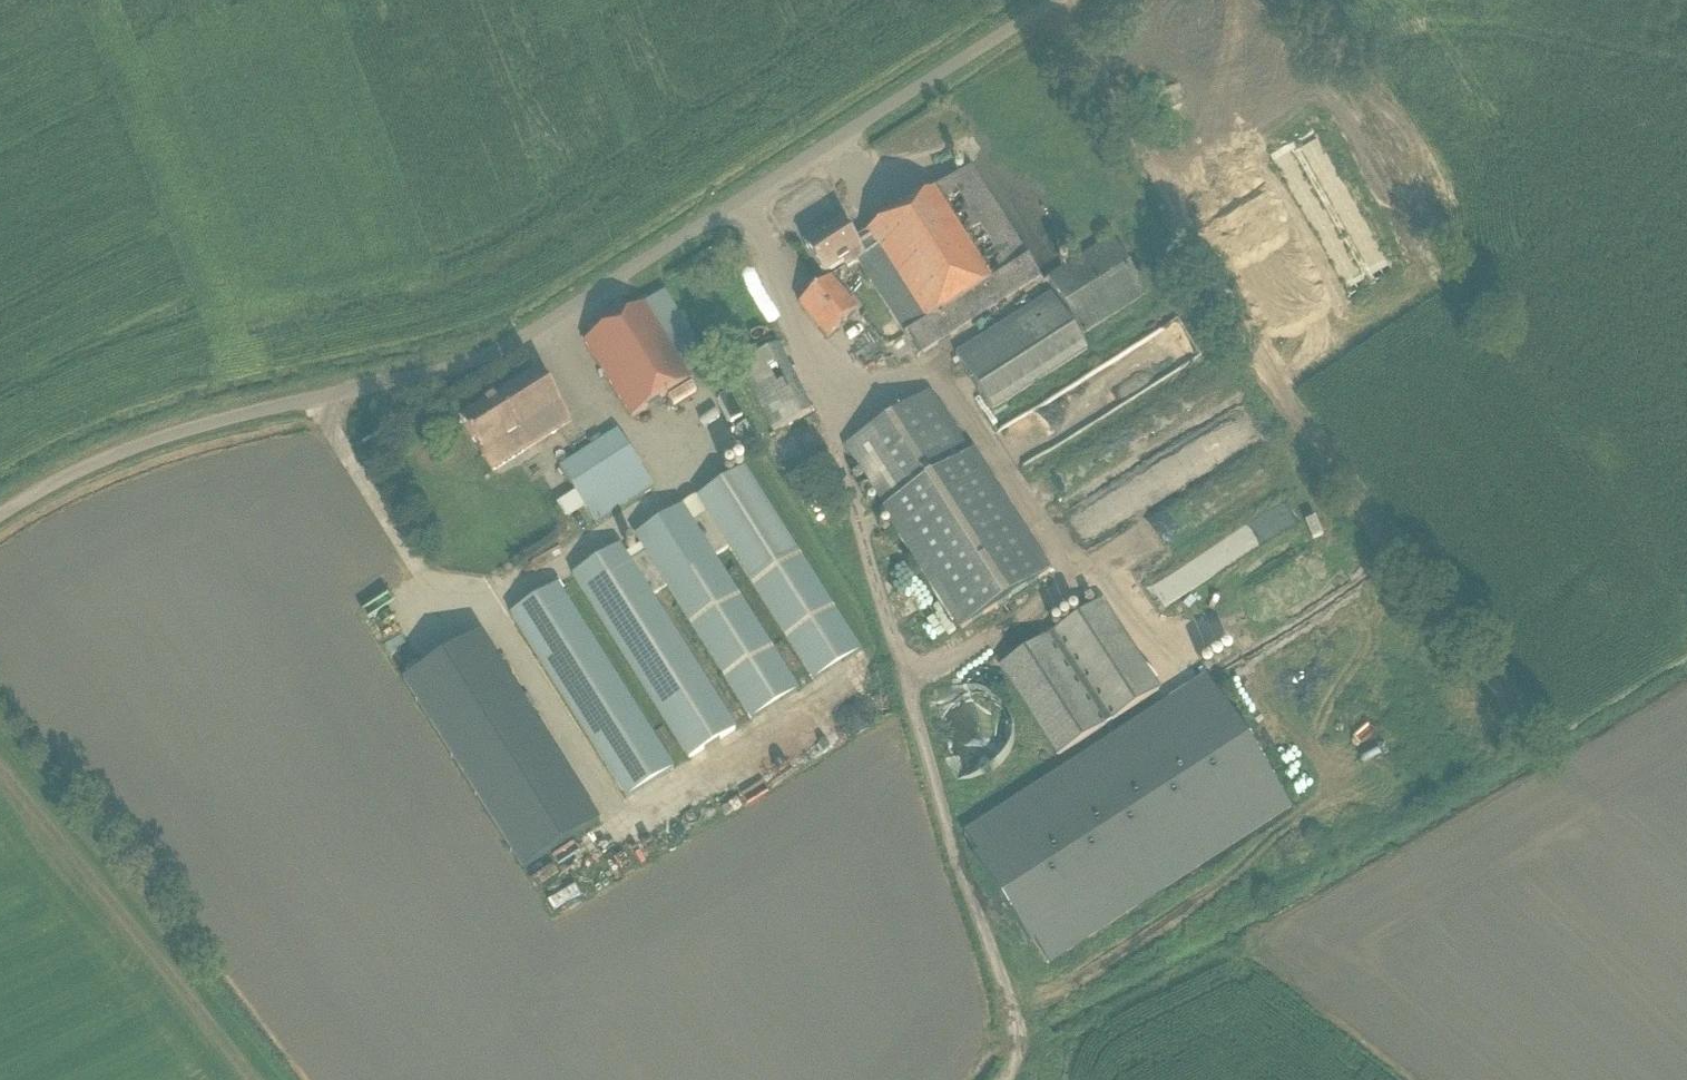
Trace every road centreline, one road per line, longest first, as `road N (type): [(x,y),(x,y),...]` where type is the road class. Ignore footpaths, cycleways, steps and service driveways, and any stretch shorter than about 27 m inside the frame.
road 1 (unclassified): [(0,514),(136,445),(506,348),(1055,0)]

